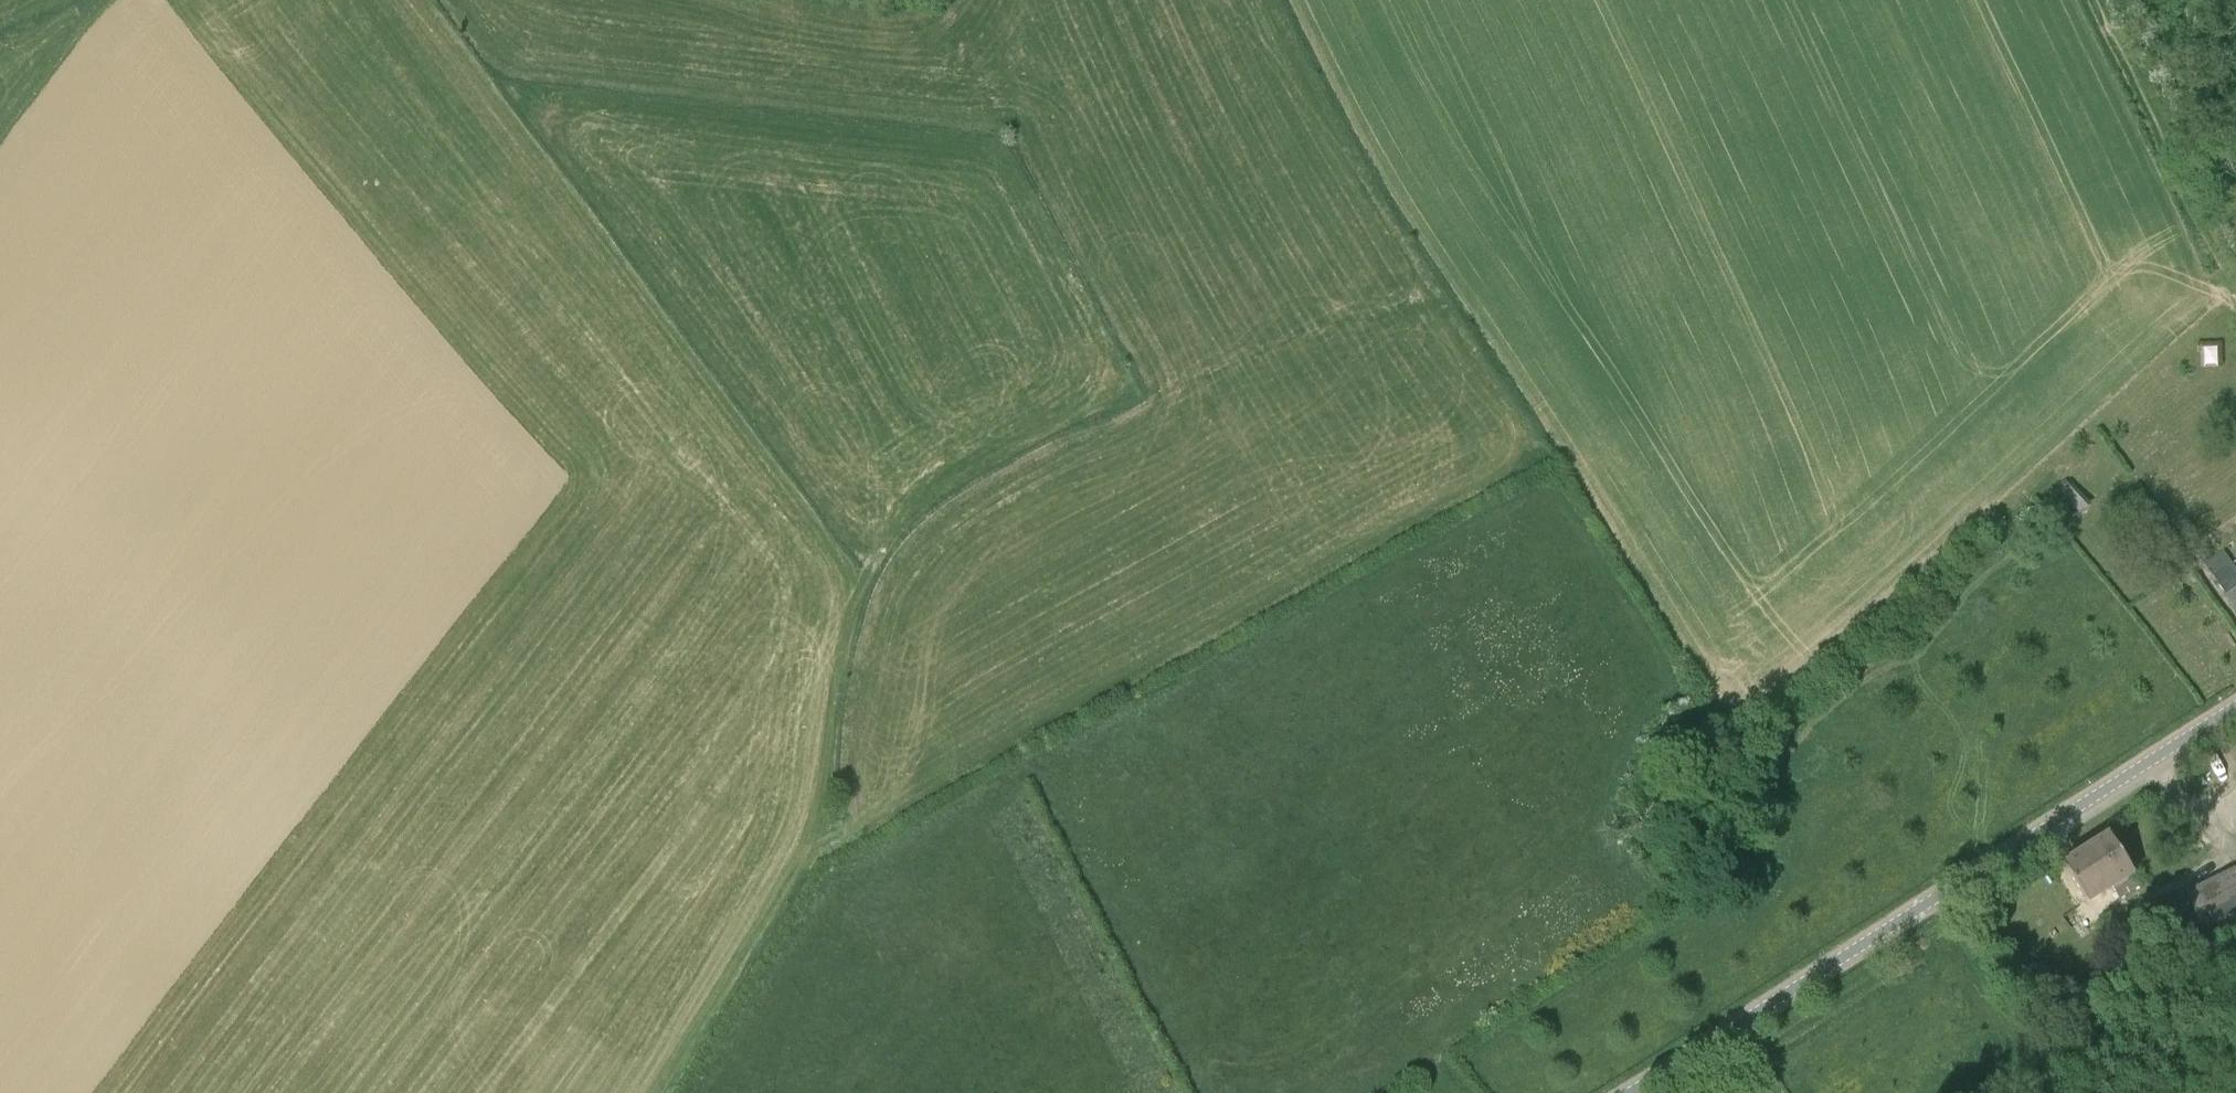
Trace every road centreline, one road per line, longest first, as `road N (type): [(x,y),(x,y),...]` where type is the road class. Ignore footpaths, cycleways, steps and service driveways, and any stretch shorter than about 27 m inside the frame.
road 1 (tertiary): [(1629,1092),(2235,706)]
road 2 (track): [(2091,0),(2226,267)]
road 3 (track): [(671,1092),(815,859)]

